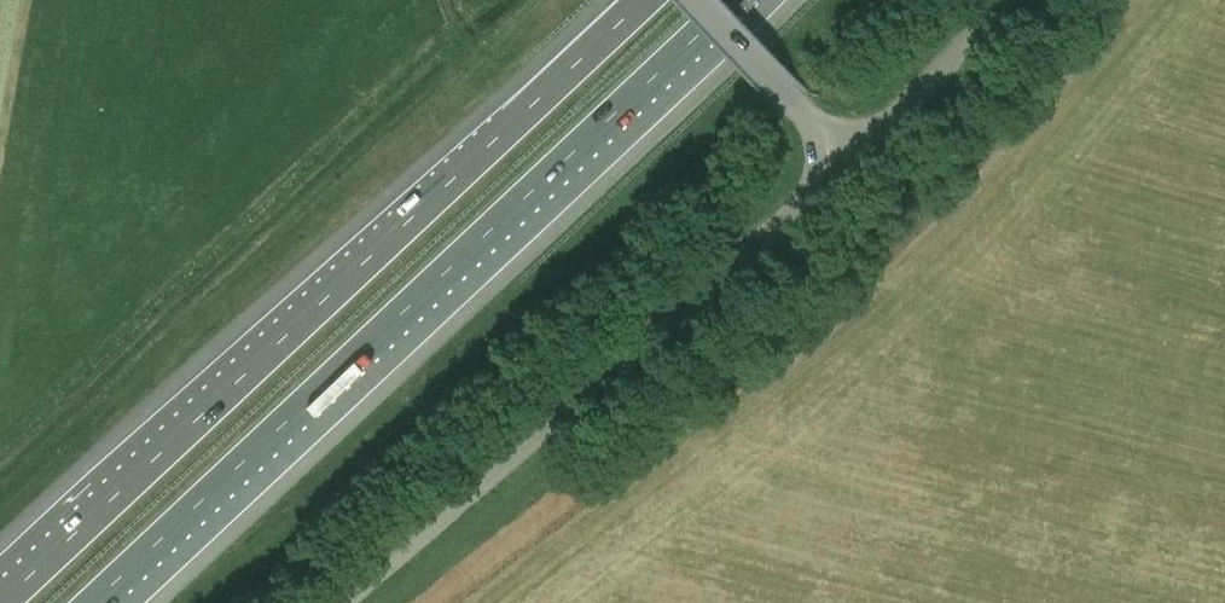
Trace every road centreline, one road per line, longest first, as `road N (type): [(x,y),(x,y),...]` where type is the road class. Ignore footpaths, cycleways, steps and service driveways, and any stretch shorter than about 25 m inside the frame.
road 1 (motorway): [(647,0),(1,602)]
road 2 (motorway): [(96,602),(736,0)]
road 3 (unclassified): [(338,602),(847,159)]
road 4 (unclassified): [(1006,0),(847,159)]
road 5 (unclassified): [(847,159),(697,0)]

